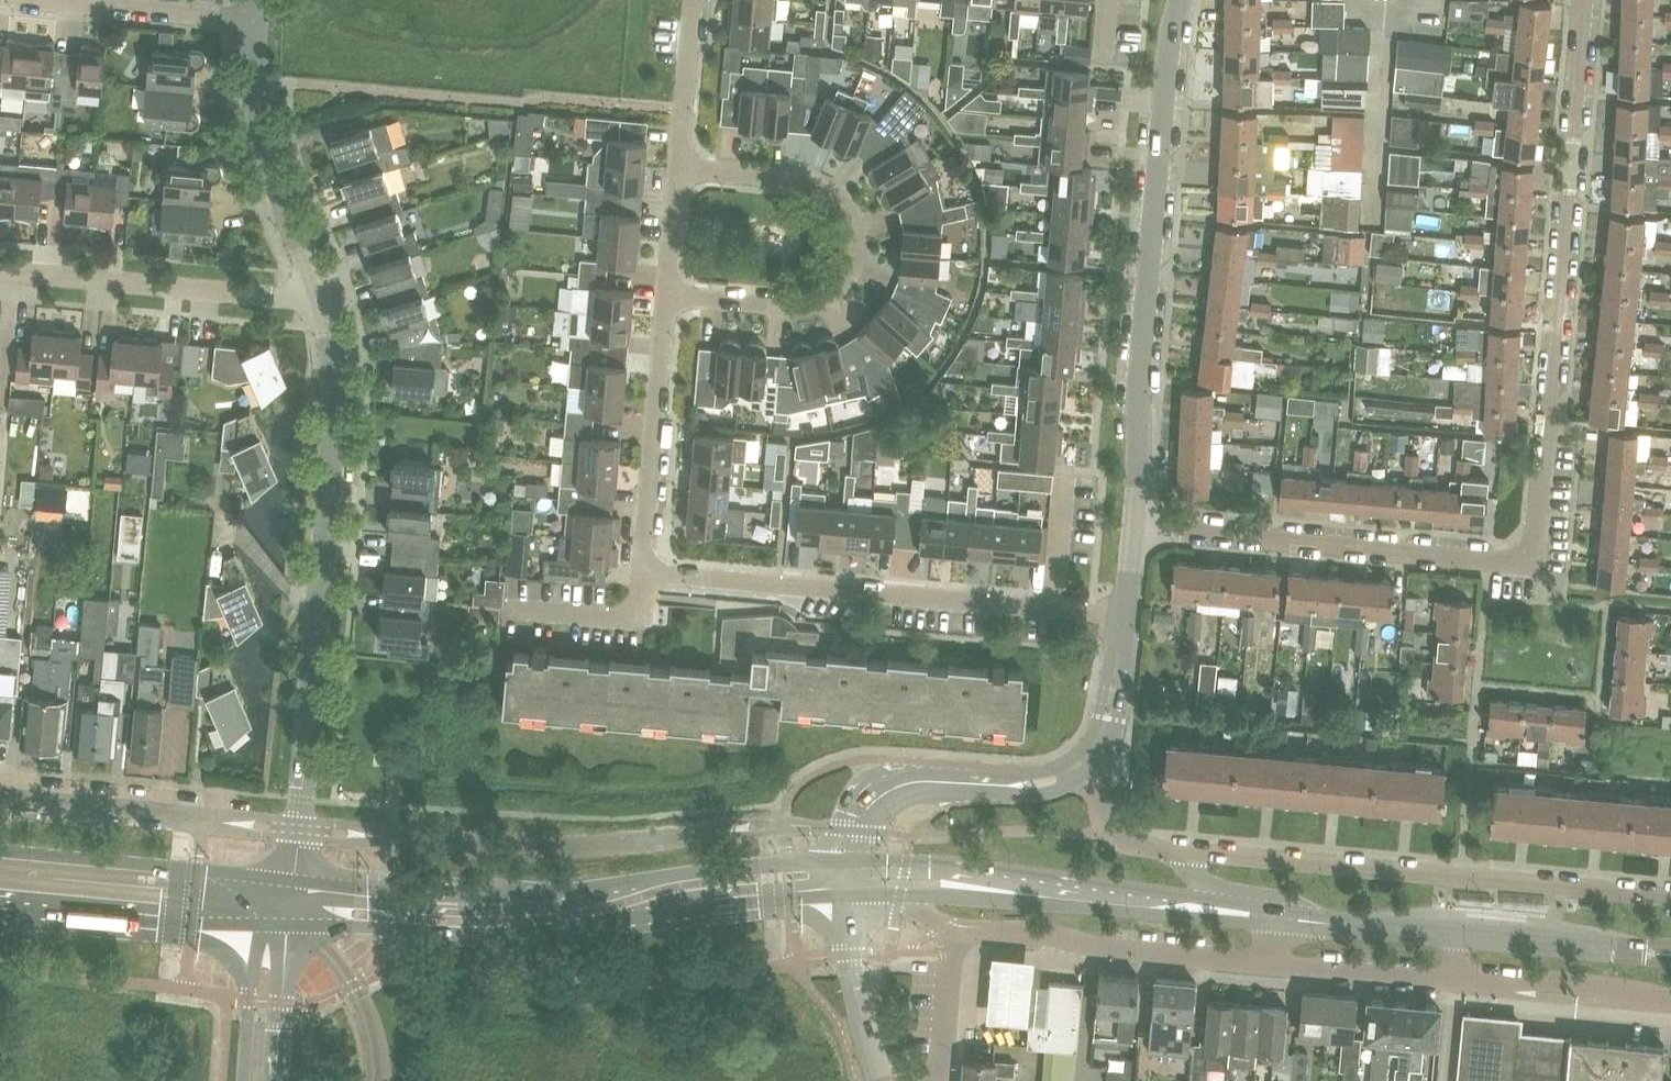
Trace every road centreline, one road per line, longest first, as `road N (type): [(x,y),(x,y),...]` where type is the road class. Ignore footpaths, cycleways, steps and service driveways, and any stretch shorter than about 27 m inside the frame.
road 1 (residential): [(1131,534),(1535,565),(1584,0)]
road 2 (residential): [(290,880),(336,378),(322,305)]
road 3 (secondary): [(281,924),(523,932),(791,899),(848,879)]
road 4 (secondary): [(848,879),(788,863),(507,896),(290,880)]
road 5 (residential): [(1131,534),(1181,0)]
road 6 (residential): [(1670,899),(1177,852)]
road 7 (residential): [(1122,617),(645,575)]
road 8 (residential): [(672,297),(798,308),(827,301),(848,278),(858,250),(853,216),(838,193),(813,182),(683,171)]
road 9 (secondary): [(874,881),(1288,919)]
road 10 (residential): [(322,305),(0,276)]
road 11 (unclassified): [(957,940),(1039,934),(1109,948),(1261,959)]
road 12 (residential): [(322,305),(262,129),(254,19)]
road 13 (residential): [(848,879),(862,818),(902,785),(1017,785),(1080,769)]
road 14 (secondary): [(290,880),(0,852)]
road 15 (secondary): [(0,908),(281,924)]
road 16 (residential): [(645,575),(672,297)]
road 17 (residential): [(18,0),(254,19)]
road 18 (unclassified): [(1454,974),(1614,986),(1670,1002)]
road 19 (residential): [(848,879),(850,973),(878,1080)]
road 20 (unclassified): [(202,823),(0,803)]
road 21 (unclassified): [(1261,959),(1454,974)]
road 22 (secondary): [(1457,938),(1643,952)]
road 23 (residential): [(683,171),(697,0)]
road 24 (secondary): [(1288,919),(1457,938)]
road 25 (residential): [(1080,769),(1110,720),(1122,617)]
road 26 (residential): [(532,613),(643,624),(645,575)]
road 27 (tertiary): [(262,1080),(281,924)]
road 28 (unclassified): [(925,1080),(939,1070),(957,940)]
road 29 (residential): [(1177,852),(1117,835),(1080,769)]
road 30 (unclassified): [(1288,919),(1199,877),(1177,852)]
road 31 (residential): [(672,297),(683,171)]

